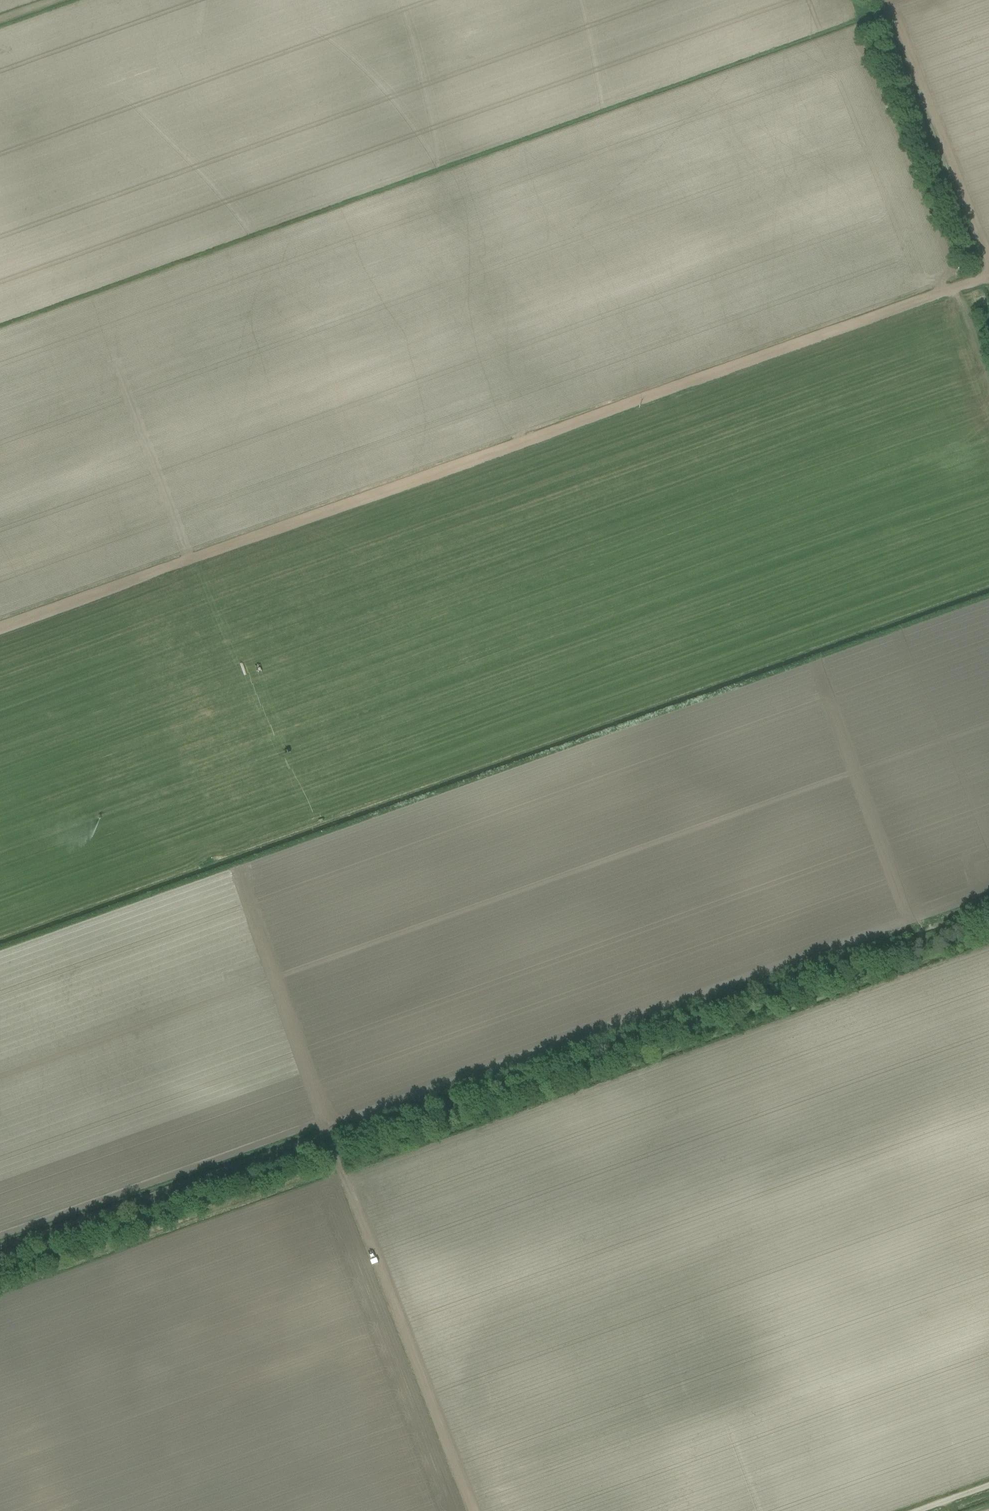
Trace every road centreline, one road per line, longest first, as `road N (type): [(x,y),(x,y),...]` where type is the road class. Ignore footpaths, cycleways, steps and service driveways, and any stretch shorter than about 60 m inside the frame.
road 1 (track): [(988,279),(0,631)]

